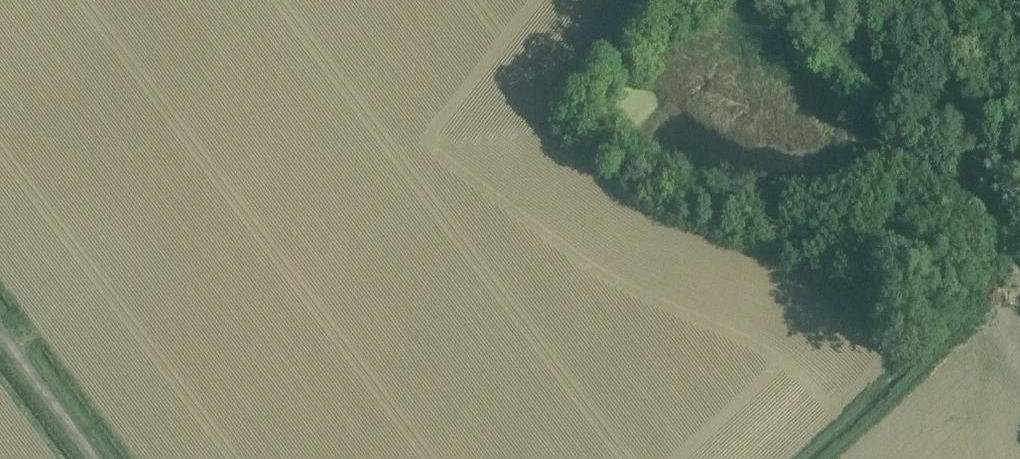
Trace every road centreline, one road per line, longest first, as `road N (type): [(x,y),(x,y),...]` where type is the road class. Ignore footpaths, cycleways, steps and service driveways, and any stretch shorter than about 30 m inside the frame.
road 1 (track): [(0,334),(95,458)]

